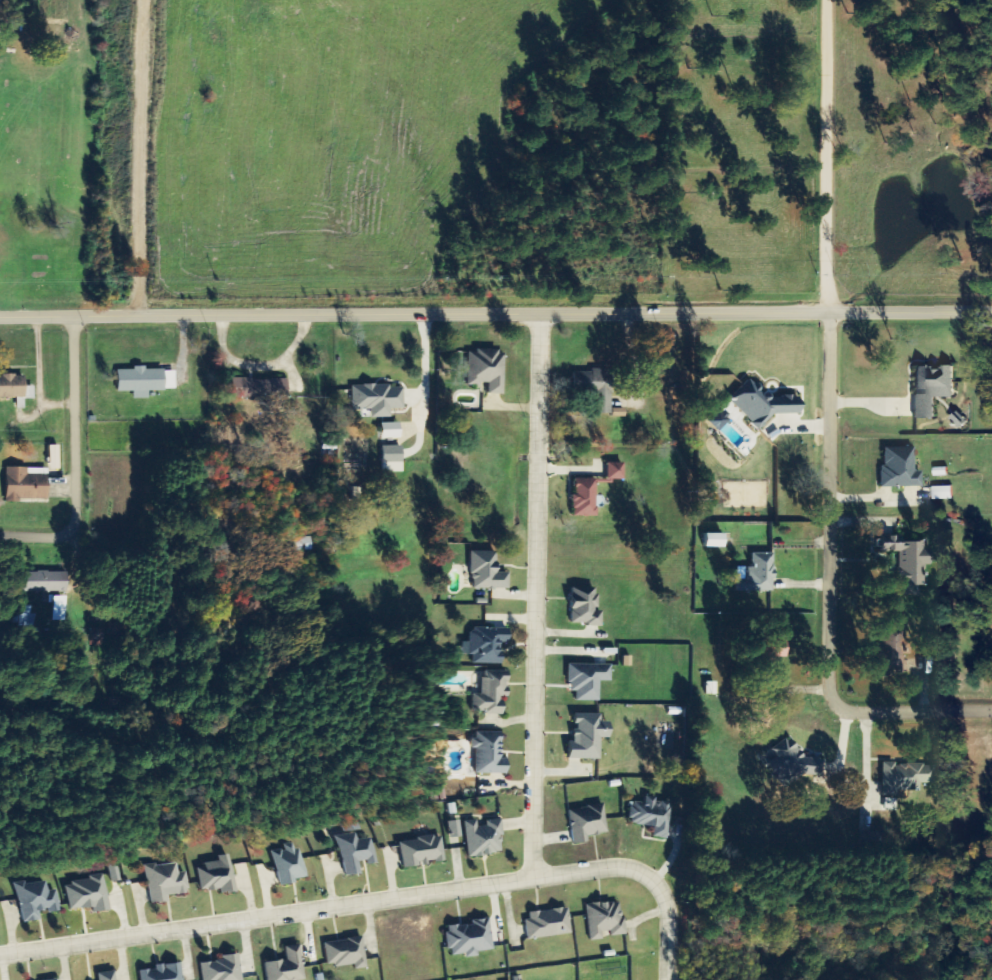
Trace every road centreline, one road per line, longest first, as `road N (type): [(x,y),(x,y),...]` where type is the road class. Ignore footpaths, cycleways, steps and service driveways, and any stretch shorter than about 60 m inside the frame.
road 1 (residential): [(991,317),(0,318)]
road 2 (residential): [(666,979),(668,908),(658,879),(607,865),(0,951)]
road 3 (residential): [(991,719),(870,726),(848,722),(829,705),(822,685),(832,317)]
road 4 (residential): [(530,876),(540,318)]
road 5 (residential): [(832,317),(833,0)]
road 6 (residential): [(79,318),(74,515),(58,536),(0,540)]

